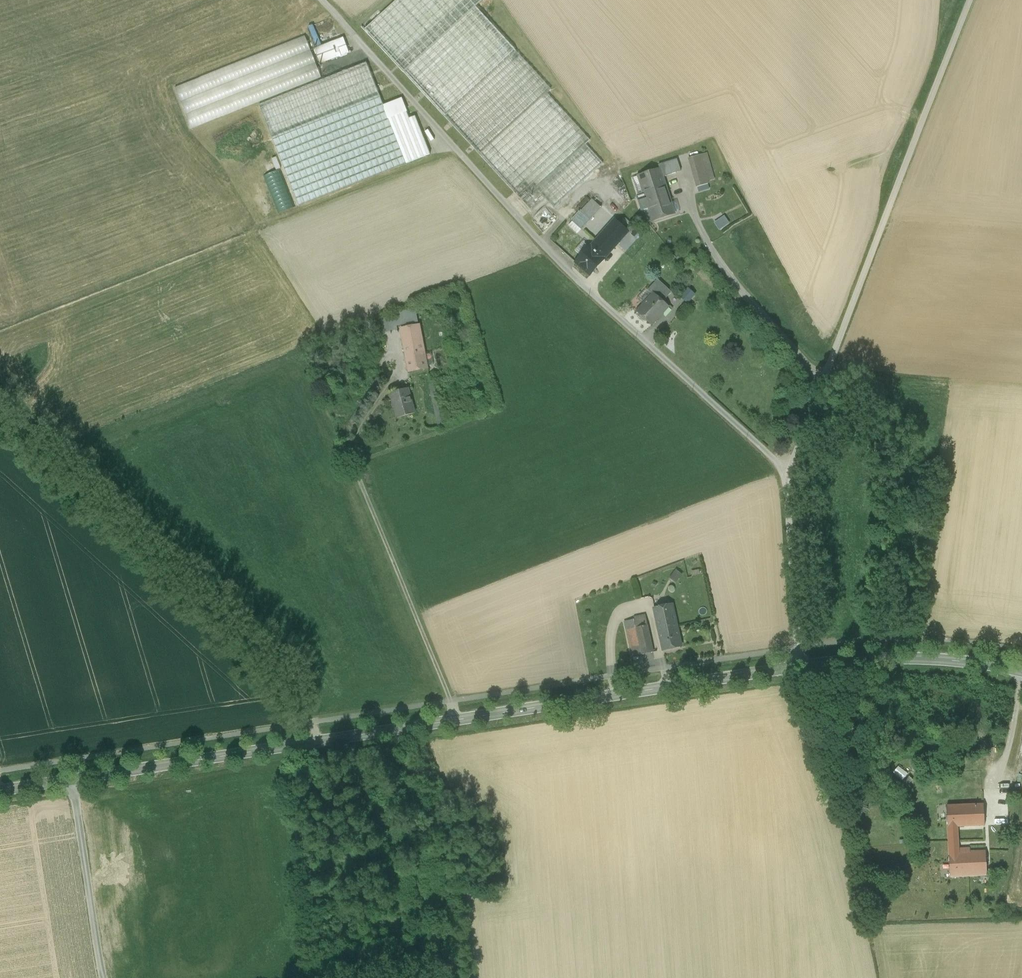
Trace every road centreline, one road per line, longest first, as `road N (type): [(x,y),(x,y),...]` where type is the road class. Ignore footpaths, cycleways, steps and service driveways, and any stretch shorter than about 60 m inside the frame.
road 1 (tertiary): [(71,780),(799,667)]
road 2 (unclassified): [(787,473),(525,227),(322,0)]
road 3 (unclassified): [(971,0),(787,473)]
road 4 (tertiary): [(799,667),(915,659),(1021,672)]
road 5 (unclassified): [(71,780),(102,977)]
road 6 (unclassified): [(787,473),(799,667)]

